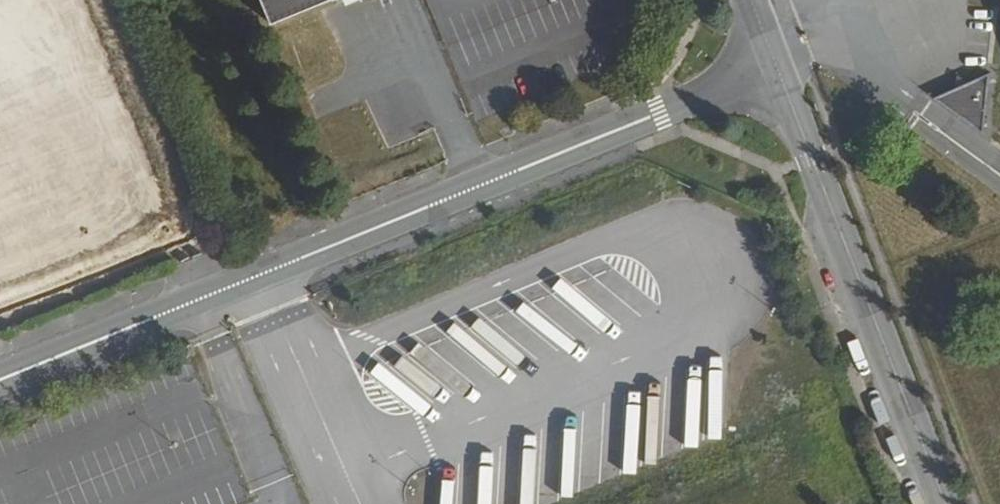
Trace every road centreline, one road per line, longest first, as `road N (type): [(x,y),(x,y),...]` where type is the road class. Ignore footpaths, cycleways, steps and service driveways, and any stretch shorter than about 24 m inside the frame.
road 1 (residential): [(0,380),(773,68)]
road 2 (tertiary): [(773,68),(940,503)]

